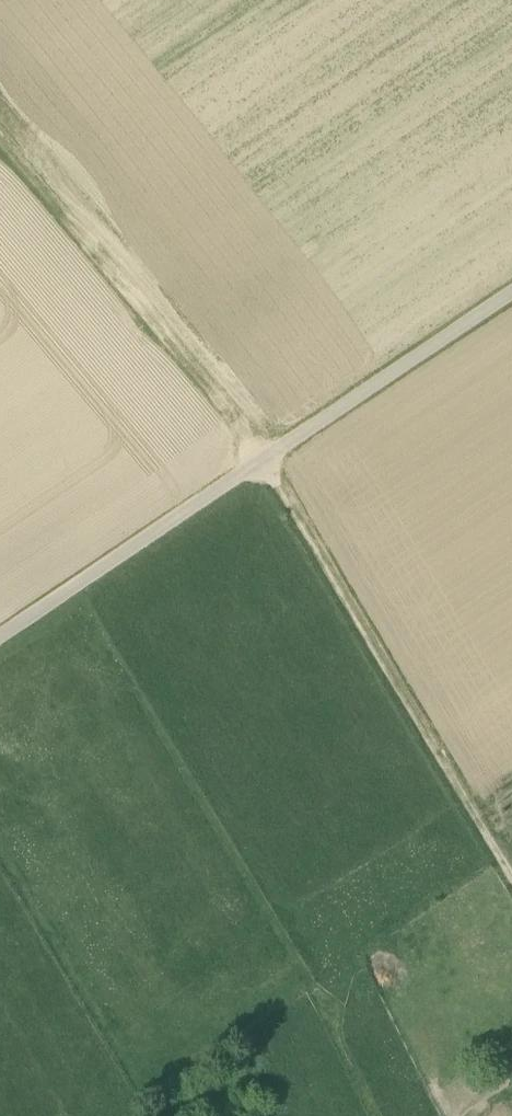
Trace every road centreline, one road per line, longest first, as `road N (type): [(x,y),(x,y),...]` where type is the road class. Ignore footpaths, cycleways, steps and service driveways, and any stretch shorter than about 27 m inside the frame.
road 1 (track): [(511,291),(0,636)]
road 2 (track): [(259,461),(511,882)]
road 3 (track): [(259,461),(0,150)]

